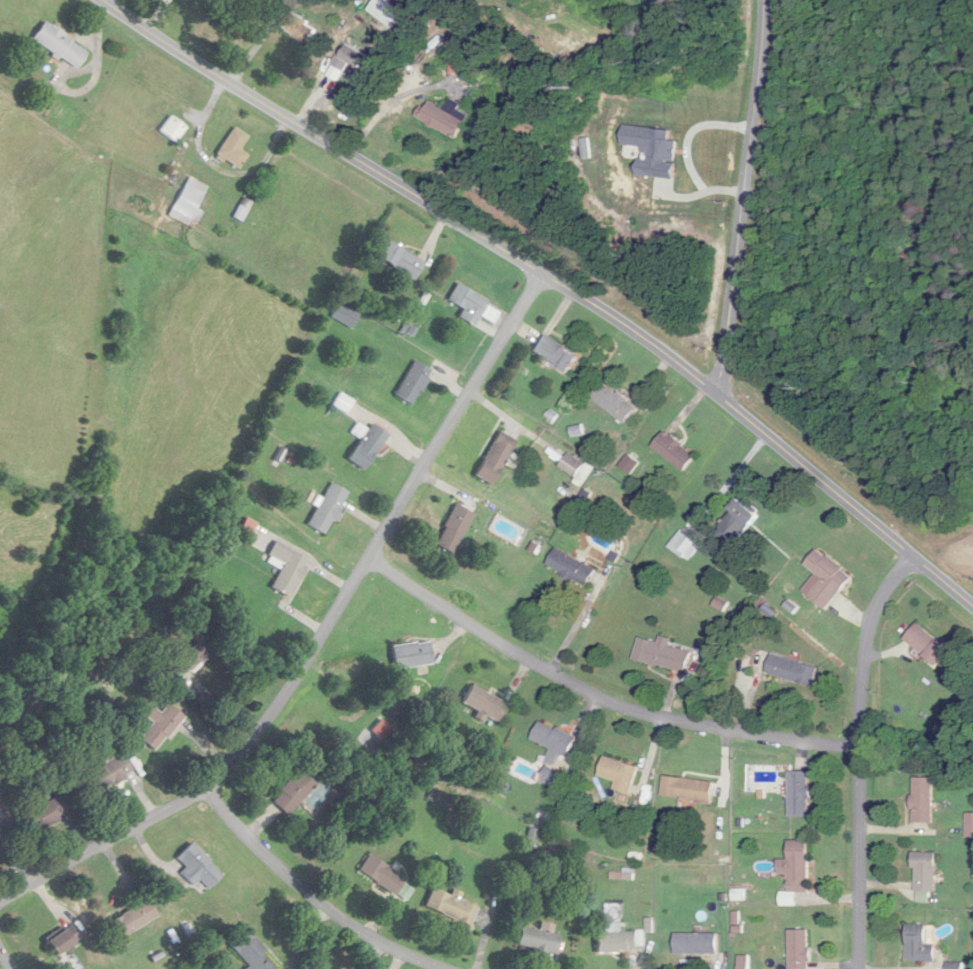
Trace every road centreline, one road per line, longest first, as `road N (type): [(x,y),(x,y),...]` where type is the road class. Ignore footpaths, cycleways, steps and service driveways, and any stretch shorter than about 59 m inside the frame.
road 1 (tertiary): [(972,607),(610,313),(104,0)]
road 2 (residential): [(546,274),(318,650),(259,733),(193,794),(0,902)]
road 3 (residential): [(856,744),(715,730),(605,702),(373,559)]
road 4 (residential): [(855,968),(859,663),(873,605),(911,555)]
road 5 (residential): [(722,399),(763,0)]
road 6 (residential): [(436,968),(300,890),(204,785)]

